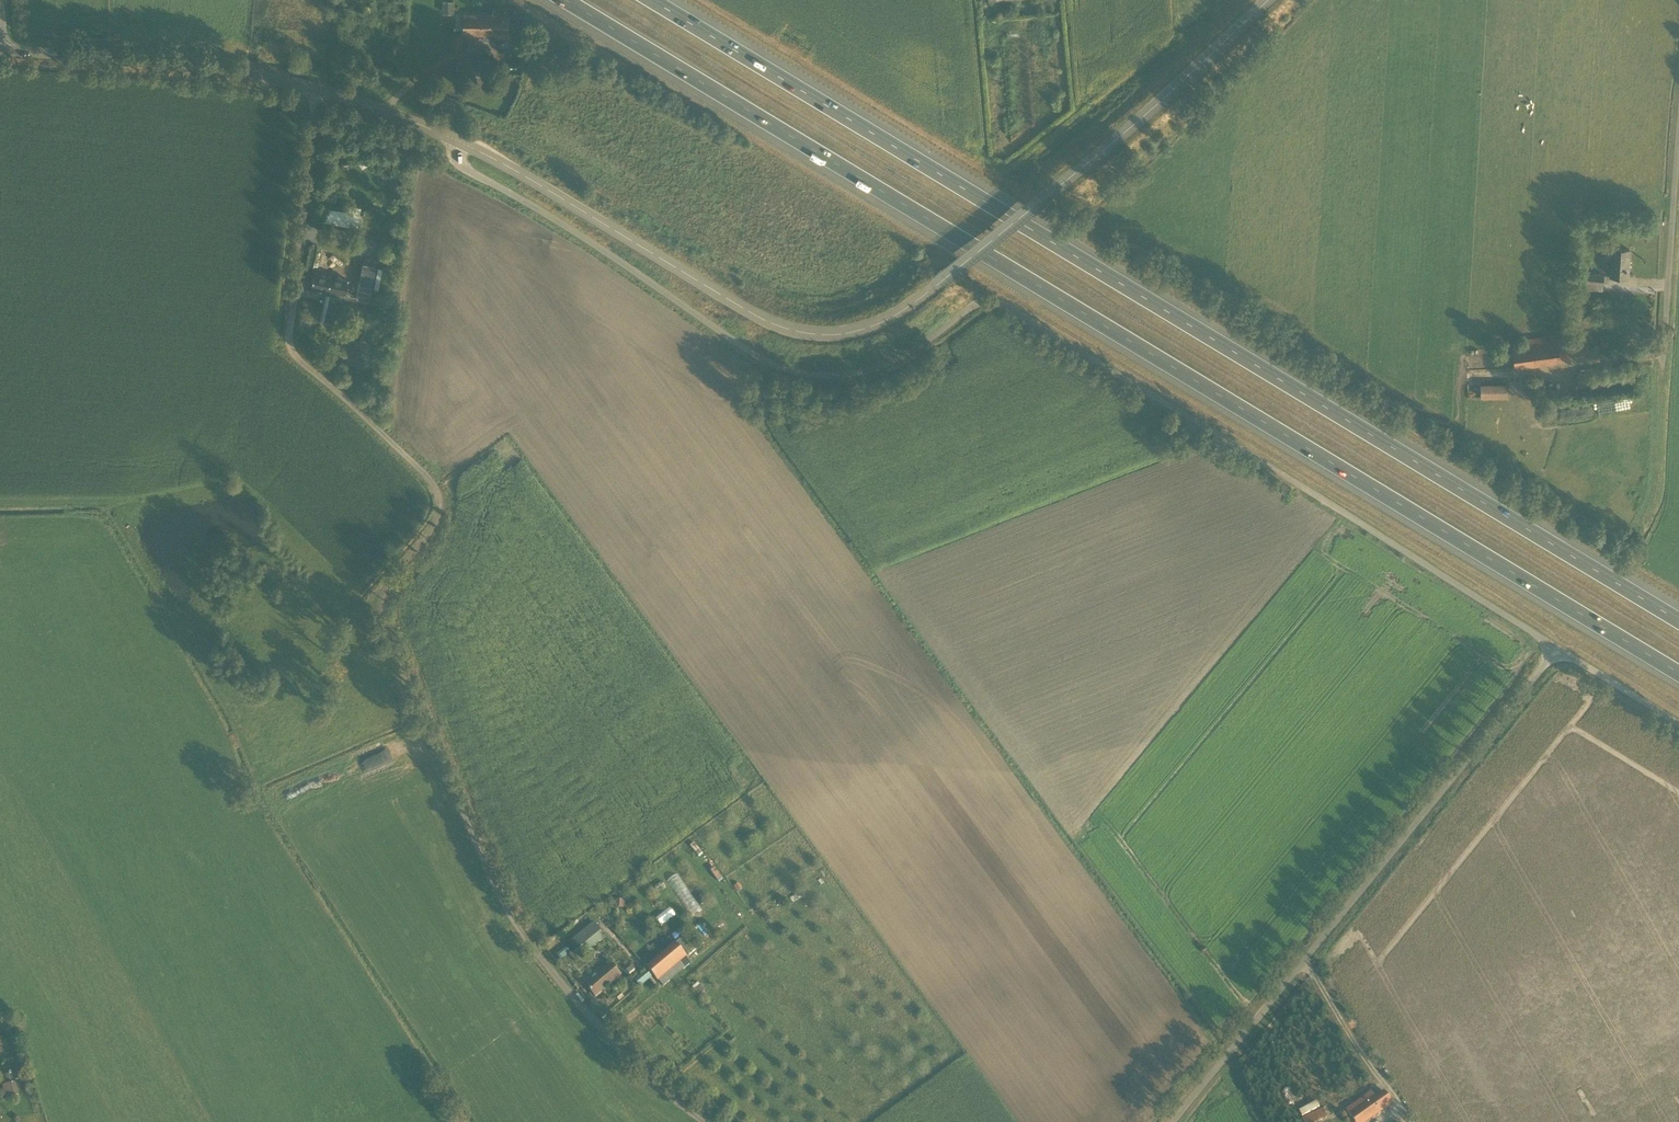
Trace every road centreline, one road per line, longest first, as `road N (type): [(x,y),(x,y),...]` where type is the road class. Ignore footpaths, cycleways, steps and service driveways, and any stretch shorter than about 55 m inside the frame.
road 1 (unclassified): [(451,136),(456,163),(787,369),(872,373),(988,300),(1009,305),(1558,648)]
road 2 (motorway): [(562,0),(1678,674)]
road 3 (motorway): [(1678,620),(661,0)]
road 4 (track): [(705,1121),(642,1072),(504,907),(387,619),(387,586),(429,536),(442,496),(297,356),(289,345),(291,321)]
road 5 (unclassified): [(1164,1121),(1558,648)]
road 6 (unclassified): [(948,277),(901,313),(859,330),(787,330),(451,136)]
road 7 (unclassified): [(948,277),(1131,126),(1267,0)]
road 8 (unclassified): [(310,87),(206,65),(3,50)]
road 9 (unclassified): [(291,321),(310,87)]
road 10 (unclassified): [(1666,351),(1678,199)]
road 11 (unclassified): [(451,136),(310,87)]
road 12 (unclassified): [(1678,725),(1558,648)]

